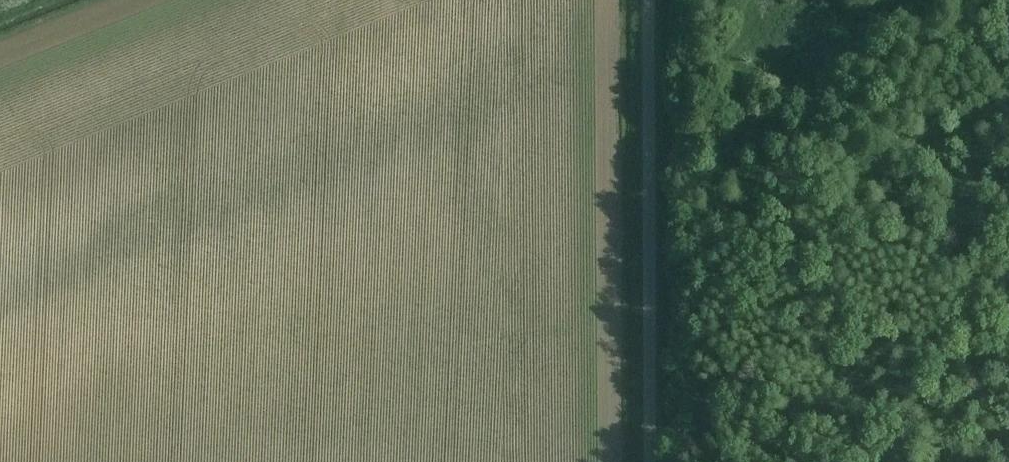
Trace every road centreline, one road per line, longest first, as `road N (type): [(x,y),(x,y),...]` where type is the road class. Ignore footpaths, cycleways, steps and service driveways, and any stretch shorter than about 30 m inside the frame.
road 1 (unclassified): [(651,461),(648,0)]

